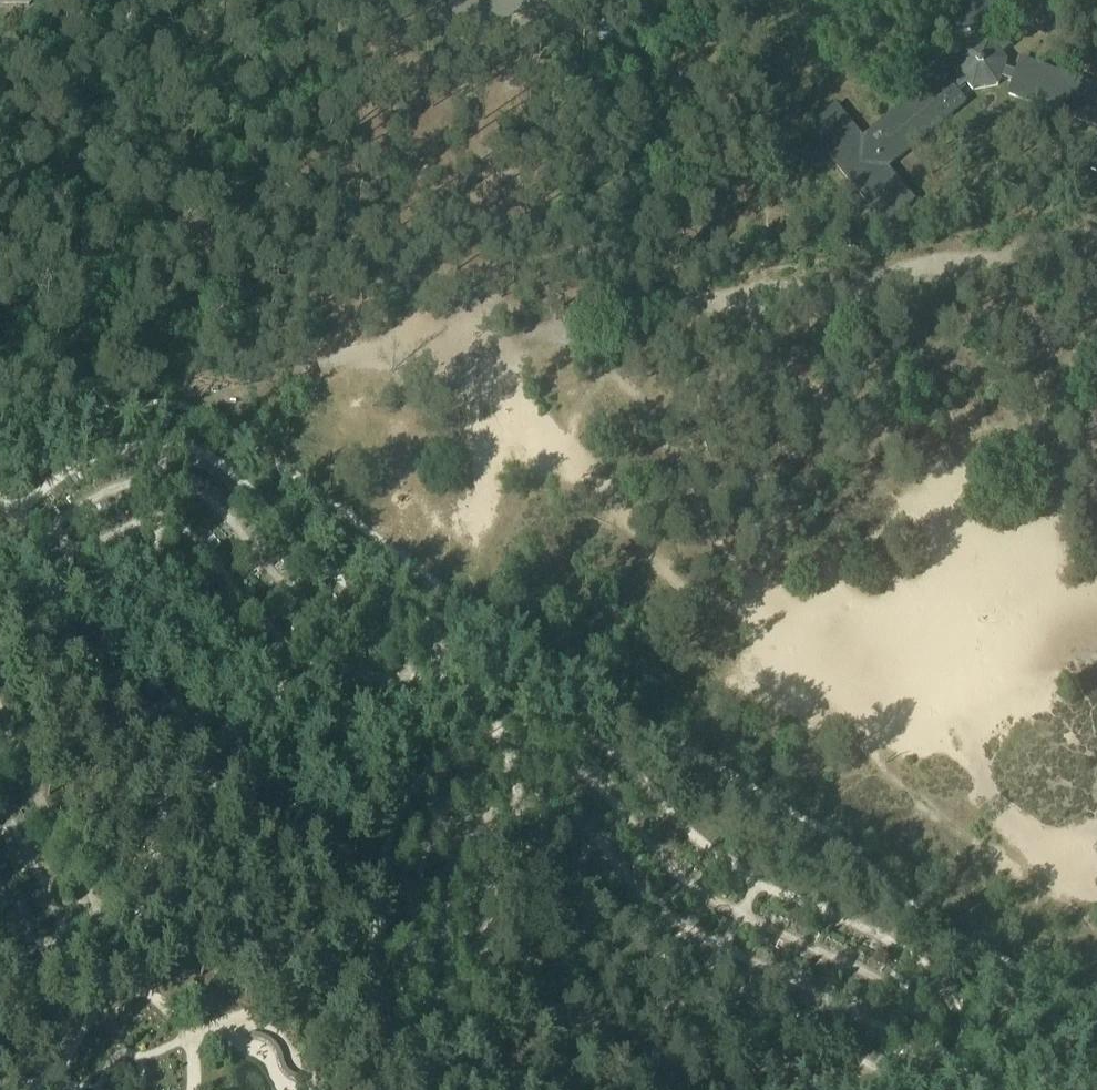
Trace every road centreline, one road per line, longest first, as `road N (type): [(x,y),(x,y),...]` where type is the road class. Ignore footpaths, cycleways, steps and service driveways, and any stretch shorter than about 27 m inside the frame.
road 1 (track): [(771,293),(180,408)]
road 2 (track): [(1096,237),(771,293)]
road 3 (track): [(189,1089),(186,1037),(168,1010),(133,991)]

